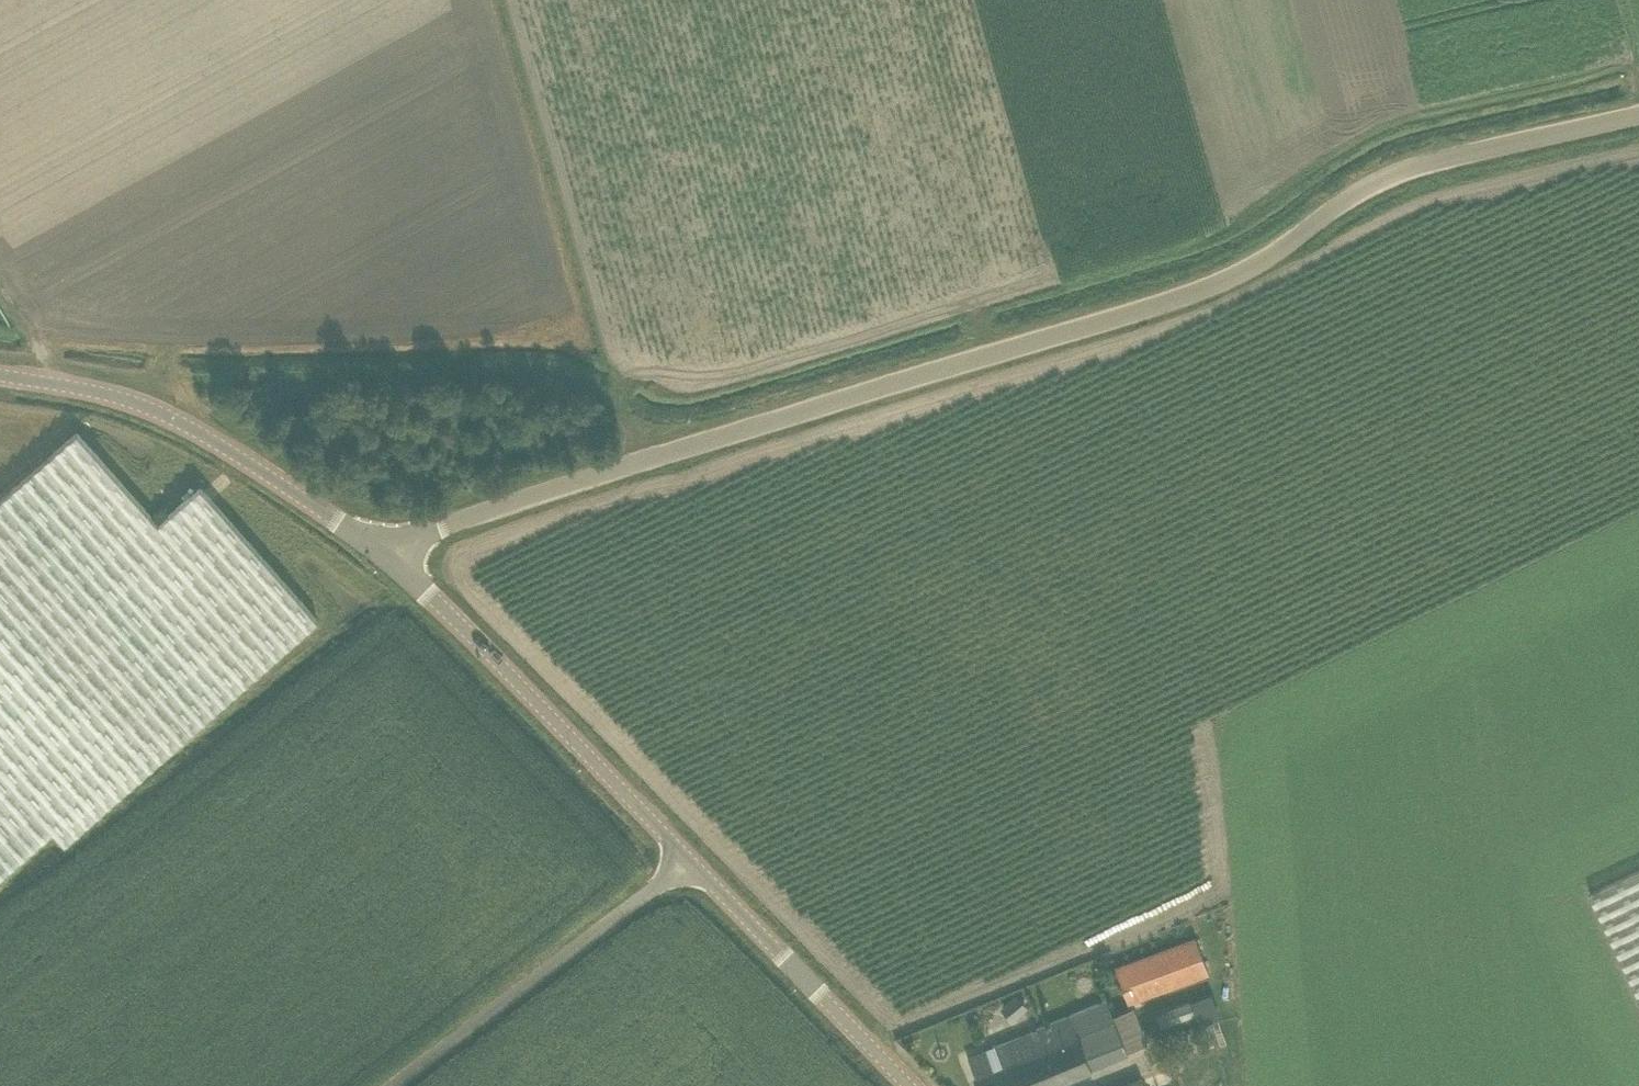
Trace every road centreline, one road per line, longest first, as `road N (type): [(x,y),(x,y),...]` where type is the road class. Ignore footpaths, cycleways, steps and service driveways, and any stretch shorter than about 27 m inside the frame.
road 1 (unclassified): [(375,552),(768,412),(1137,307),(1253,252),(1384,173),(1638,111)]
road 2 (tertiary): [(685,861),(375,552)]
road 3 (tertiary): [(375,552),(210,436),(70,388),(0,375)]
road 4 (unclassified): [(685,861),(390,1085)]
road 5 (tertiary): [(905,1085),(685,861)]

